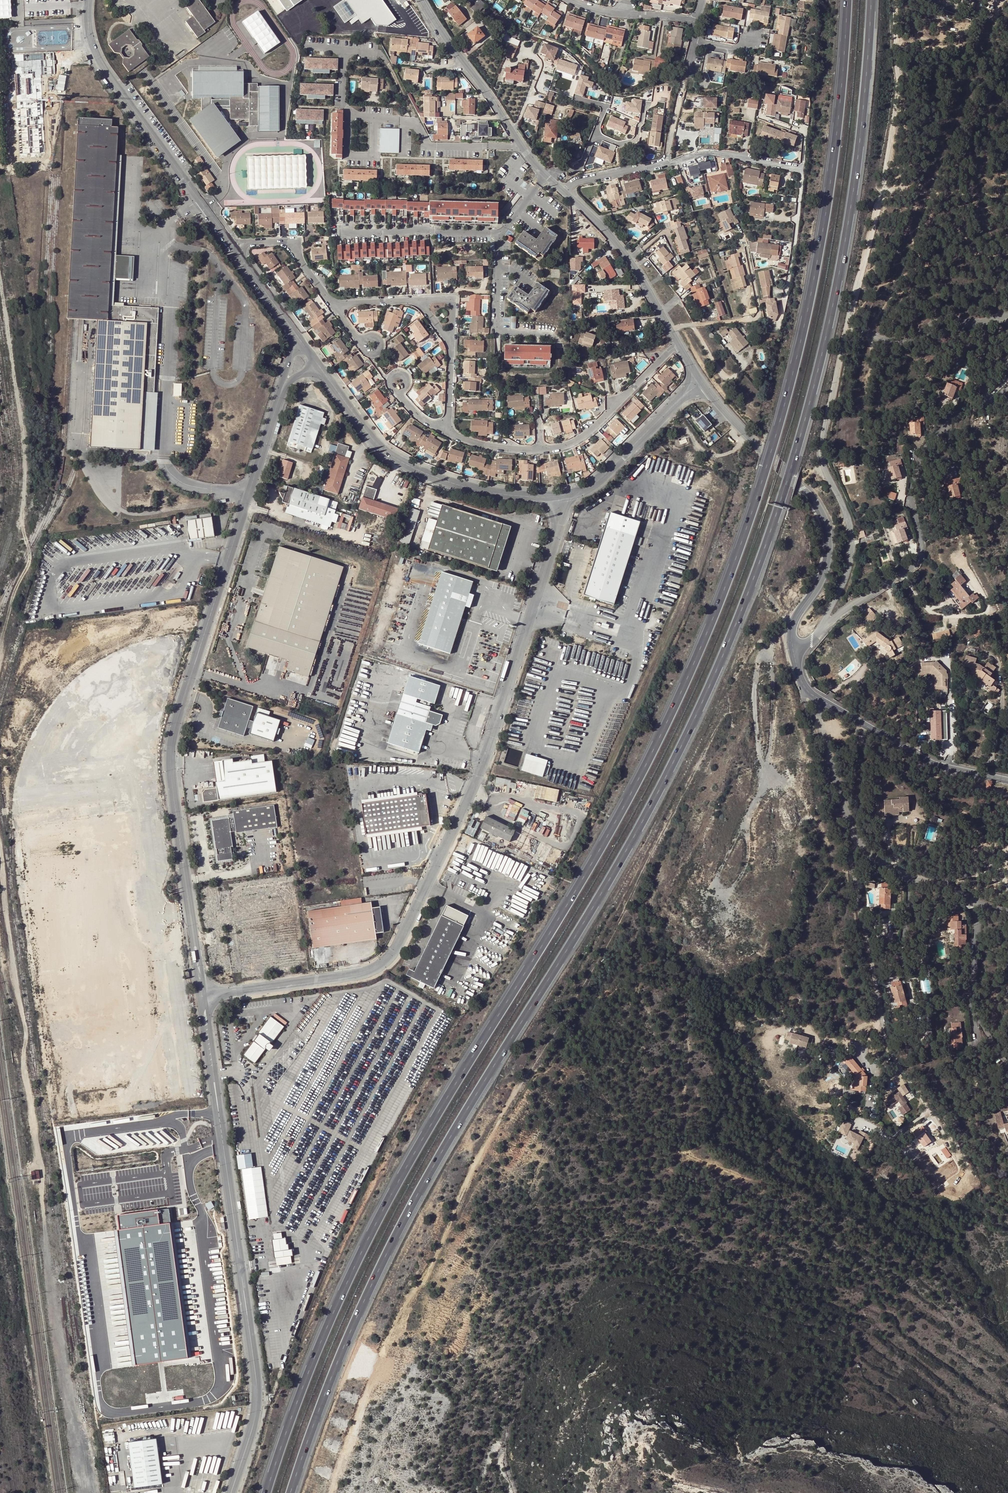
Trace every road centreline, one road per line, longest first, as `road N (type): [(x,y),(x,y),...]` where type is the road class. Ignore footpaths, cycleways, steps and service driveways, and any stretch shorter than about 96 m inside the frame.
road 1 (motorway): [(847,0),(812,281),(739,551),(671,714),(598,851),(375,1227),(297,1401),(266,1492)]
road 2 (motorway): [(293,1492),(354,1325),(395,1242),(695,719),(733,630),(810,411),(850,212),(872,0)]
road 3 (residential): [(206,996),(355,975),(395,950),(482,764),(557,524),(550,497)]
road 4 (track): [(85,1492),(0,841)]
road 5 (track): [(0,659),(31,557),(23,428),(0,274)]
road 6 (residential): [(229,1492),(257,1393),(218,1113)]
road 7 (residential): [(881,1029),(802,679)]
road 8 (residential): [(281,390),(172,730)]
road 9 (residential): [(701,381),(823,519),(824,563),(793,626),(796,665)]
road 10 (unclassified): [(849,327),(882,199),(897,90),(895,0)]
road 11 (unclassified): [(821,635),(853,545),(822,451),(849,327)]
road 12 (residential): [(565,192),(576,181),(705,152),(801,169),(795,243)]
road 13 (residential): [(88,0),(98,59),(232,244)]
road 14 (residential): [(172,730),(168,774),(198,997)]
road 15 (residential): [(206,996),(172,730)]
road 16 (residential): [(327,378),(380,449),(404,464),(469,489),(550,497)]
road 17 (residential): [(821,635),(920,557),(912,494),(920,455)]
road 18 (residential): [(816,696),(854,839),(908,876)]
road 19 (residential): [(816,696),(921,756),(1007,780)]
road 20 (residential): [(550,497),(594,485),(701,381)]
road 21 (residential): [(565,192),(631,262),(677,342)]
road 22 (track): [(978,1187),(881,1029)]
road 23 (residential): [(539,449),(577,439),(598,423),(677,342)]
road 24 (residential): [(1007,1065),(973,1019),(972,902)]
road 25 (residential): [(1007,313),(891,345),(849,327)]
road 26 (residential): [(523,146),(432,145),(415,124),(372,117)]
road 27 (residential): [(500,234),(339,233)]
road 28 (residential): [(232,244),(293,244),(333,304)]
road 29 (residential): [(915,1001),(904,951),(908,876)]
road 30 (residential): [(572,0),(695,21)]
road 31 (track): [(1007,195),(883,191)]

